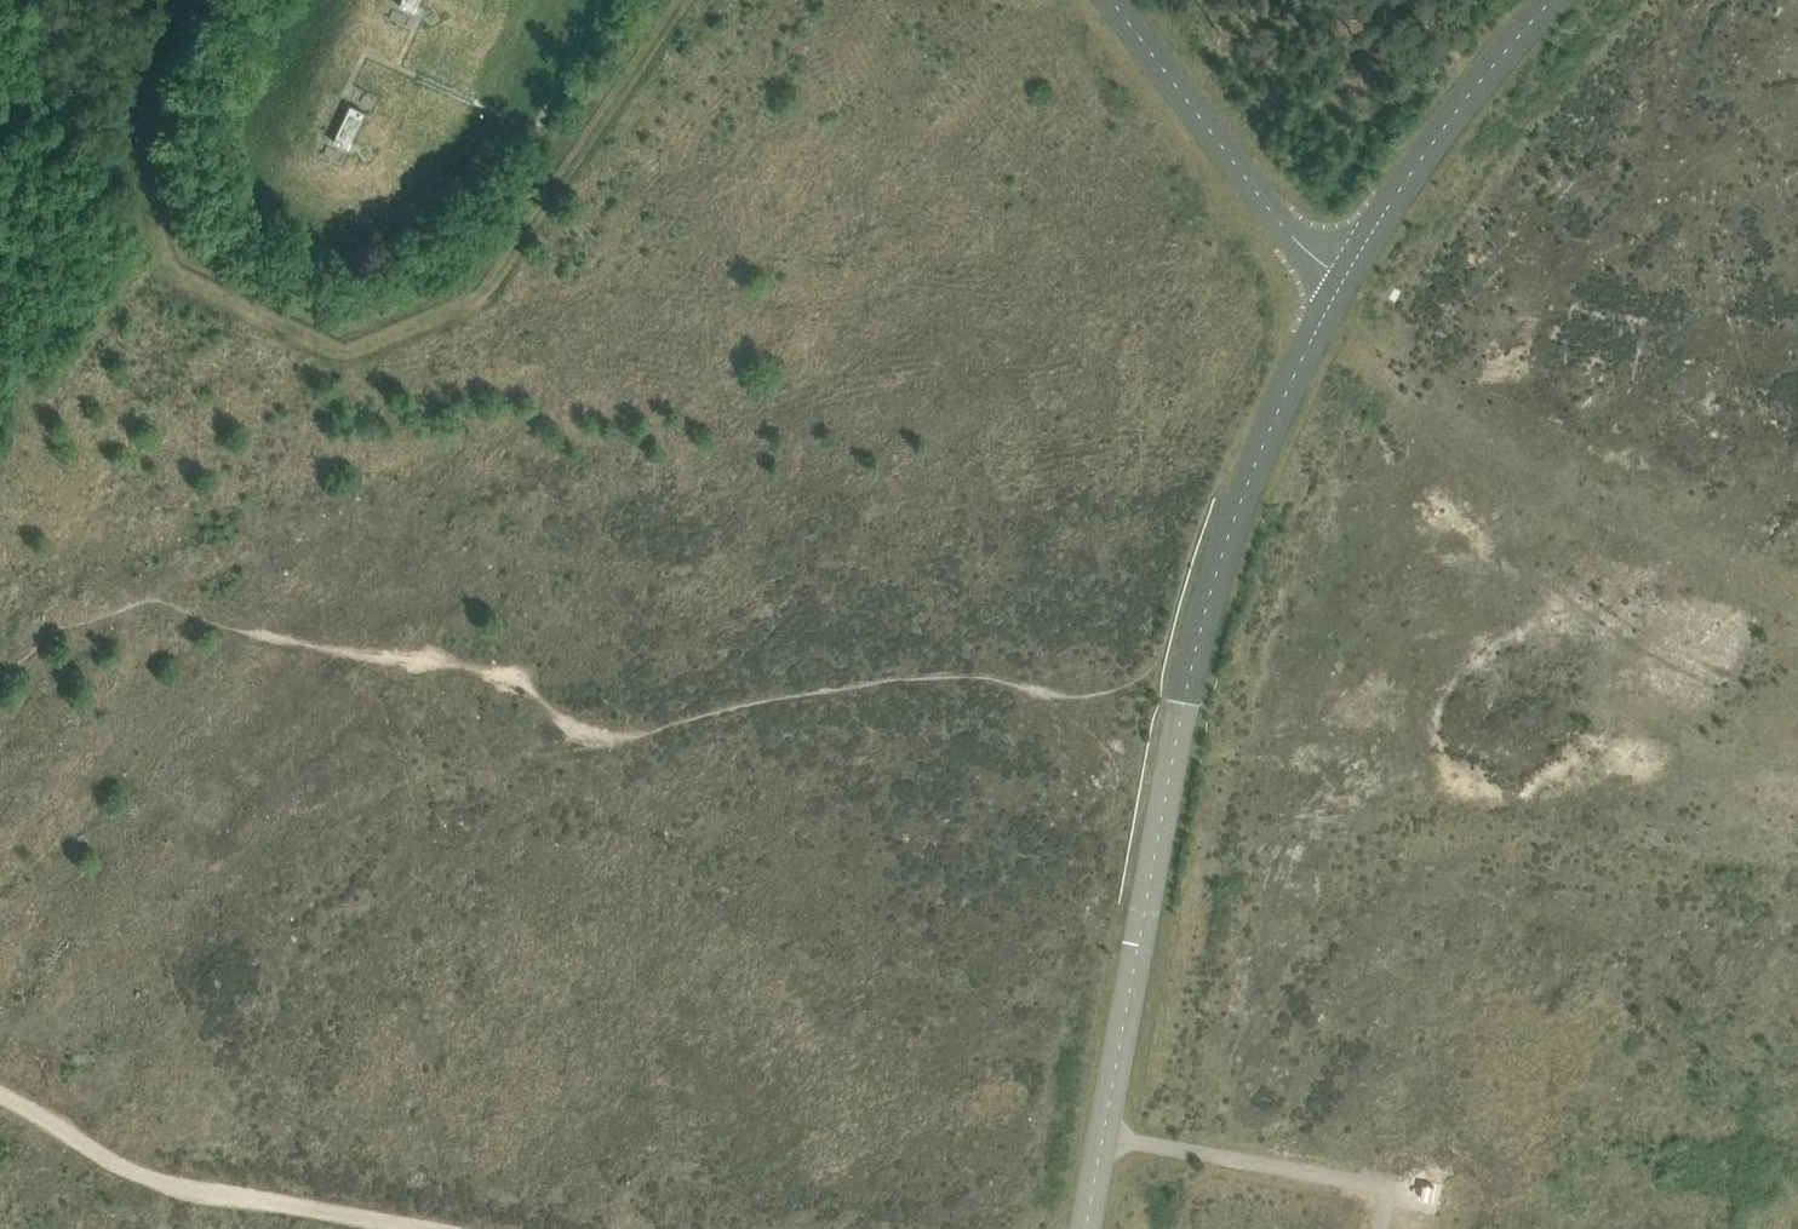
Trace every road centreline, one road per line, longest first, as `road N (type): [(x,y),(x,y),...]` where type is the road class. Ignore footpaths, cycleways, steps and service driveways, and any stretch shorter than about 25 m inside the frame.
road 1 (unclassified): [(1348,284),(1256,446),(1191,644),(1089,1228)]
road 2 (track): [(0,1094),(105,1159),(163,1180),(413,1228)]
road 3 (unclassified): [(1348,284),(1288,232),(1112,0)]
road 4 (unclassified): [(1559,0),(1416,165),(1348,284)]

